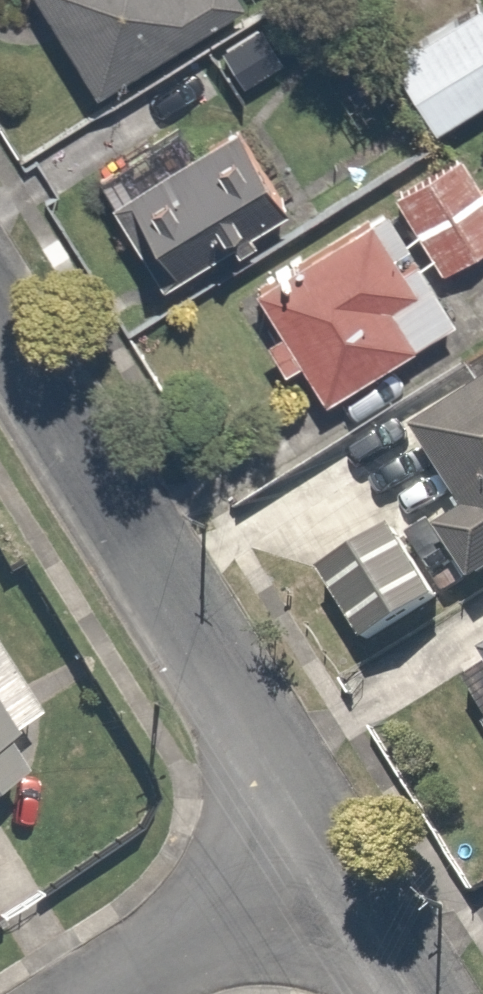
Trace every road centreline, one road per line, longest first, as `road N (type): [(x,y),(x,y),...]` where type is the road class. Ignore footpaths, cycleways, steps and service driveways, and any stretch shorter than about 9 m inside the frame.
road 1 (residential): [(317,856),(0,333)]
road 2 (residential): [(102,993),(317,856)]
road 3 (residential): [(404,993),(317,856)]

